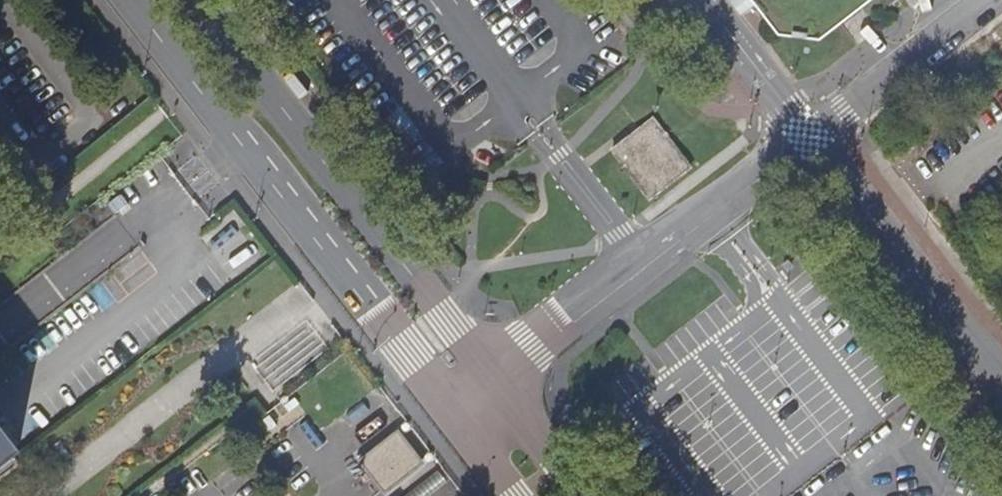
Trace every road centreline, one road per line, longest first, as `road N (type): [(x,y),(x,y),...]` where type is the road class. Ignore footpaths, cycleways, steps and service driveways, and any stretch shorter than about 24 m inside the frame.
road 1 (unclassified): [(490,387),(964,13)]
road 2 (secondary): [(124,0),(452,419)]
road 3 (secondary): [(490,387),(191,0)]
road 4 (secondary): [(580,495),(490,387)]

